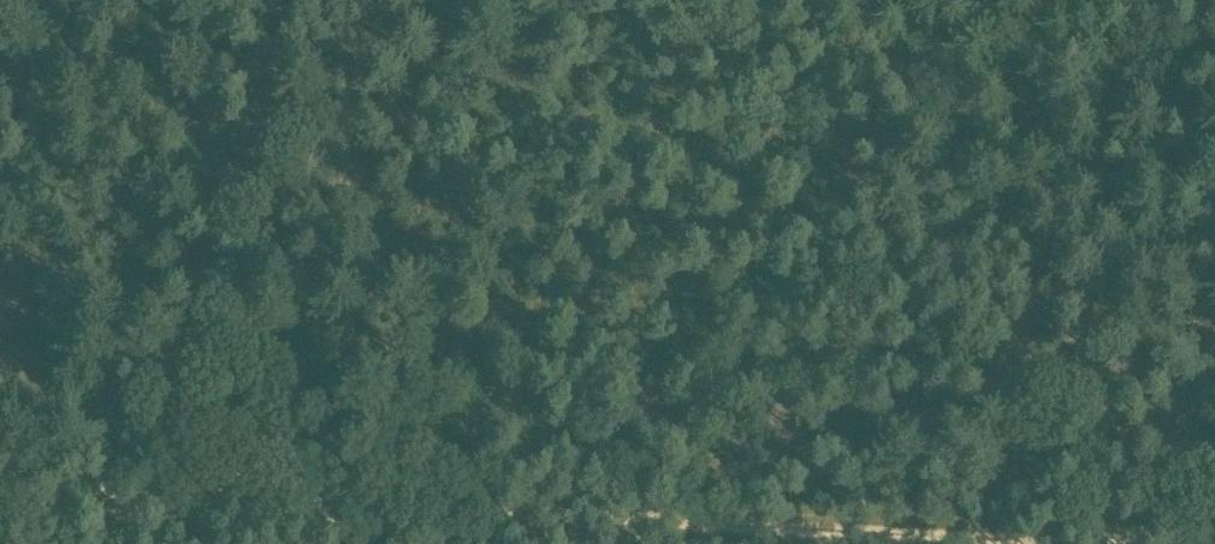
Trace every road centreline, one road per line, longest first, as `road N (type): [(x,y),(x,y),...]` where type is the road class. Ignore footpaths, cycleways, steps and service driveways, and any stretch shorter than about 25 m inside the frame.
road 1 (track): [(0,474),(1174,543)]

